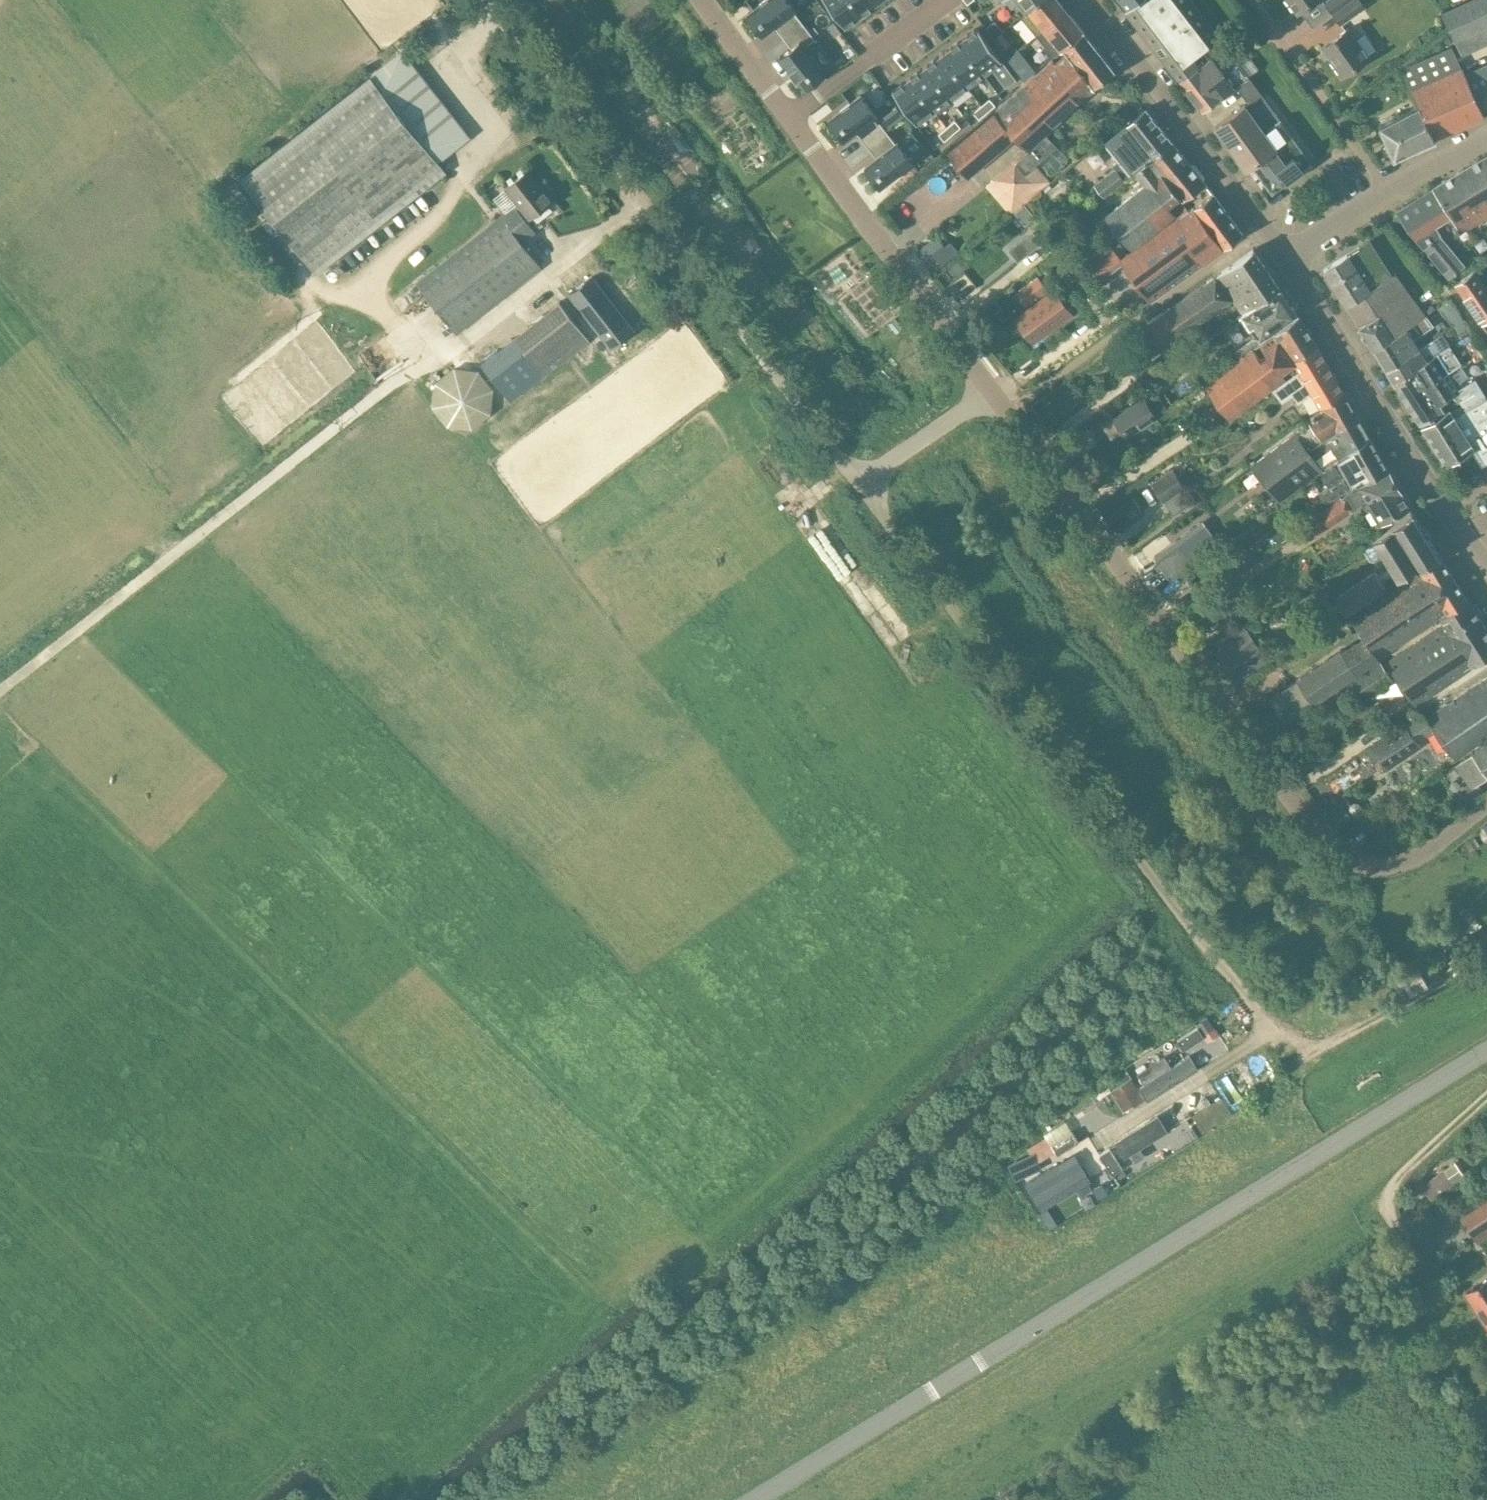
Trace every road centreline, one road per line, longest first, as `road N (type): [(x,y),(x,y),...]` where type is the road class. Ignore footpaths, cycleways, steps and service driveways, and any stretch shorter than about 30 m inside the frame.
road 1 (tertiary): [(761,1499),(1486,1058)]
road 2 (track): [(0,692),(323,438),(510,310),(643,201)]
road 3 (residential): [(1486,801),(1401,865),(1354,860),(999,387)]
road 4 (residential): [(861,482),(490,0)]
road 5 (residential): [(999,387),(792,117)]
road 6 (tertiary): [(1284,259),(1091,0)]
road 7 (tertiary): [(1441,507),(1284,259)]
road 8 (residential): [(1284,259),(1486,138)]
road 9 (track): [(1264,1028),(1289,1045),(1319,1045),(1468,969)]
road 10 (residential): [(792,117),(947,0)]
road 11 (unclassified): [(861,482),(999,387)]
road 12 (residential): [(792,117),(704,0)]

